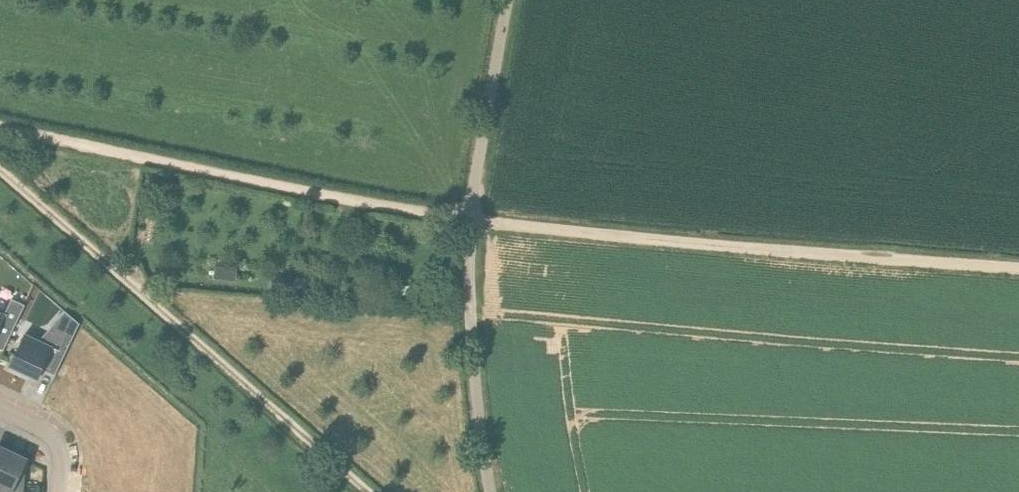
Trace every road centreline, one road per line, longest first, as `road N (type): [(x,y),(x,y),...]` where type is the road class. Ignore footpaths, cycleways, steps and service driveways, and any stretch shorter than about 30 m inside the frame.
road 1 (track): [(0,127),(468,219),(1018,269)]
road 2 (unclassified): [(490,491),(472,341),(468,219),(506,0)]
road 3 (track): [(369,491),(0,168)]
road 4 (residential): [(58,491),(60,442),(0,407)]

